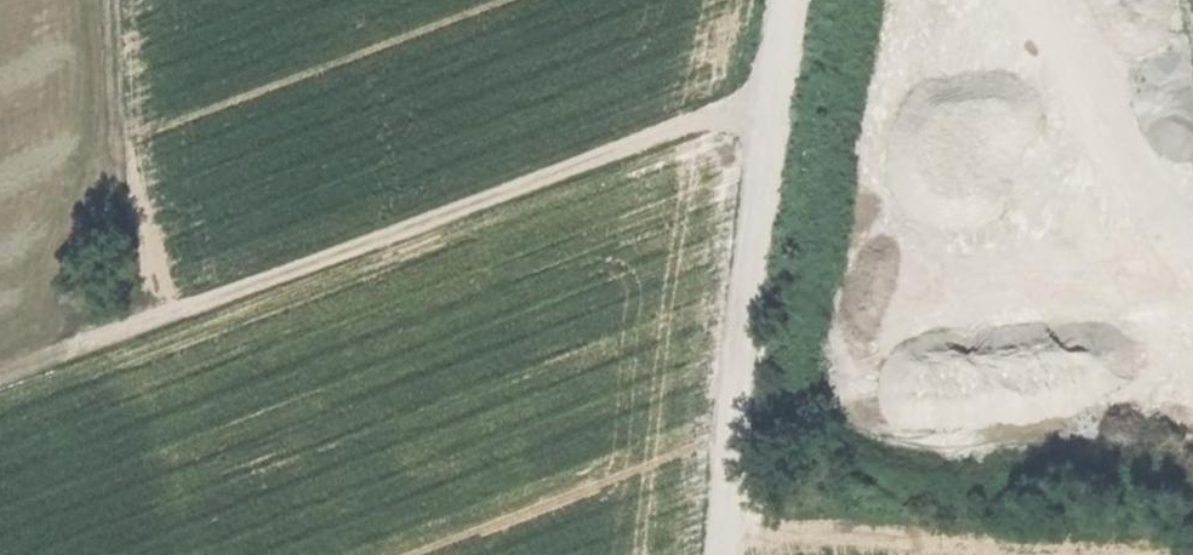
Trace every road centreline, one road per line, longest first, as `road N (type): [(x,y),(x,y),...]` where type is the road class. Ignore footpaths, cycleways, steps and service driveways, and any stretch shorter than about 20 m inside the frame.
road 1 (track): [(0,382),(143,318),(706,116),(778,98)]
road 2 (track): [(778,98),(720,554)]
road 3 (track): [(109,0),(123,215),(143,318)]

